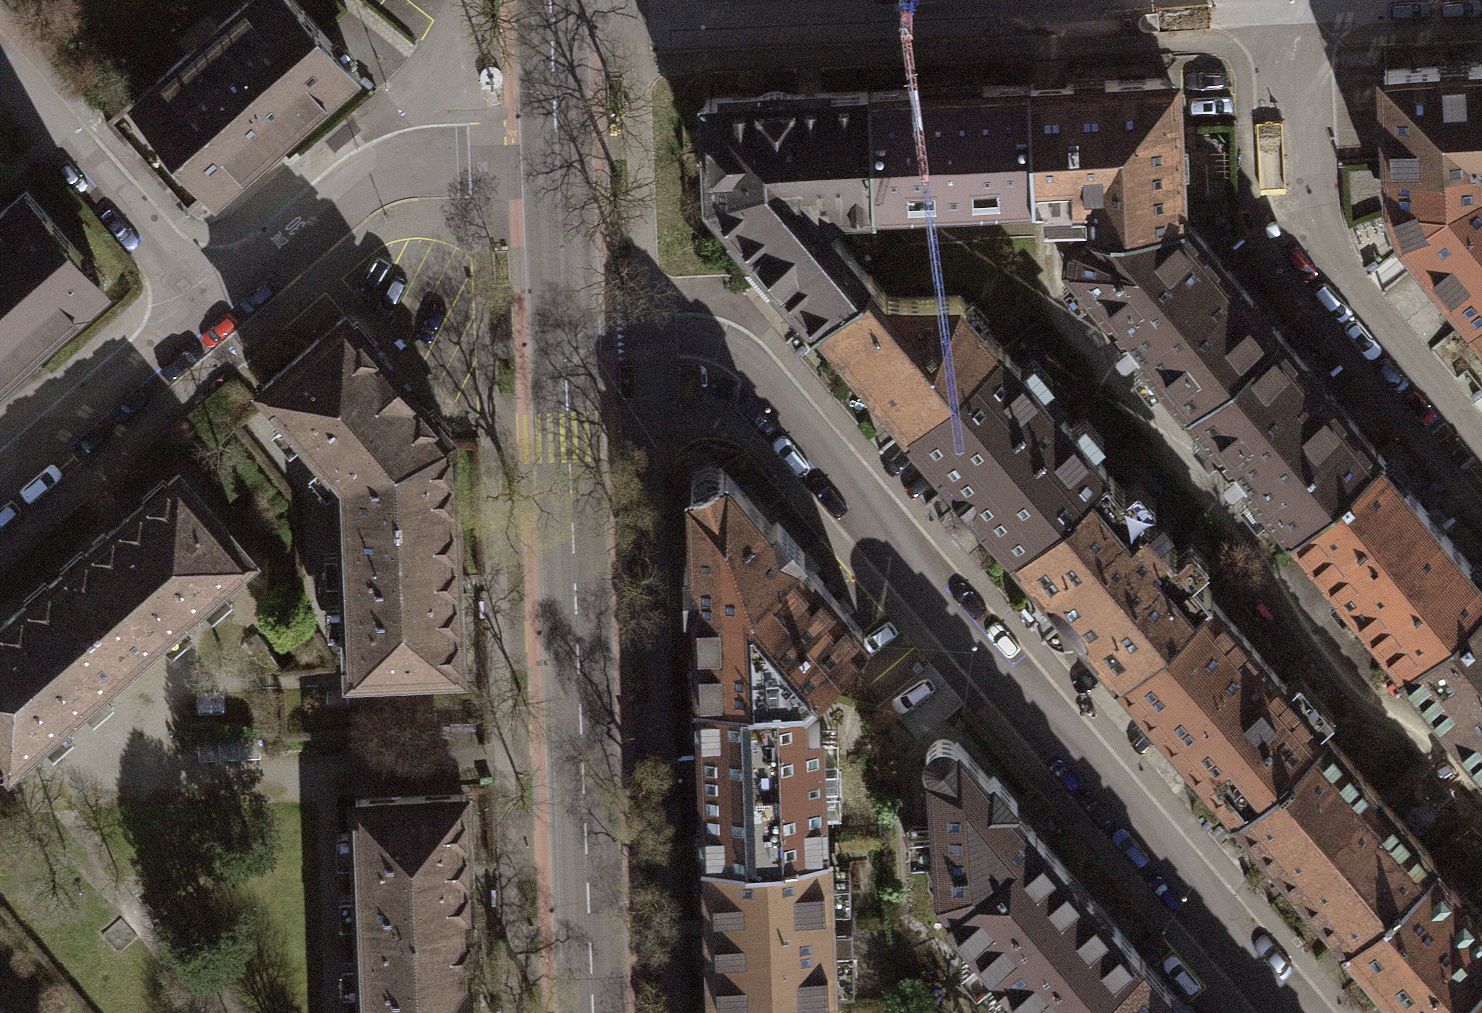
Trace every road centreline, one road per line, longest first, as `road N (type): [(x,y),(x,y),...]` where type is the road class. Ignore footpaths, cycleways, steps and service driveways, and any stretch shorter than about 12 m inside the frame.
road 1 (residential): [(1292,1012),(747,367),(679,332),(557,331)]
road 2 (tertiary): [(587,1012),(557,331)]
road 3 (residential): [(1288,0),(1307,214),(1349,283),(1481,446)]
road 4 (residential): [(205,304),(356,182),(413,162),(550,158)]
road 5 (residential): [(544,18),(928,0)]
road 6 (residential): [(0,73),(205,304)]
road 7 (residential): [(0,483),(205,304)]
road 8 (tertiary): [(557,331),(550,158)]
road 9 (tertiary): [(550,158),(544,18)]

